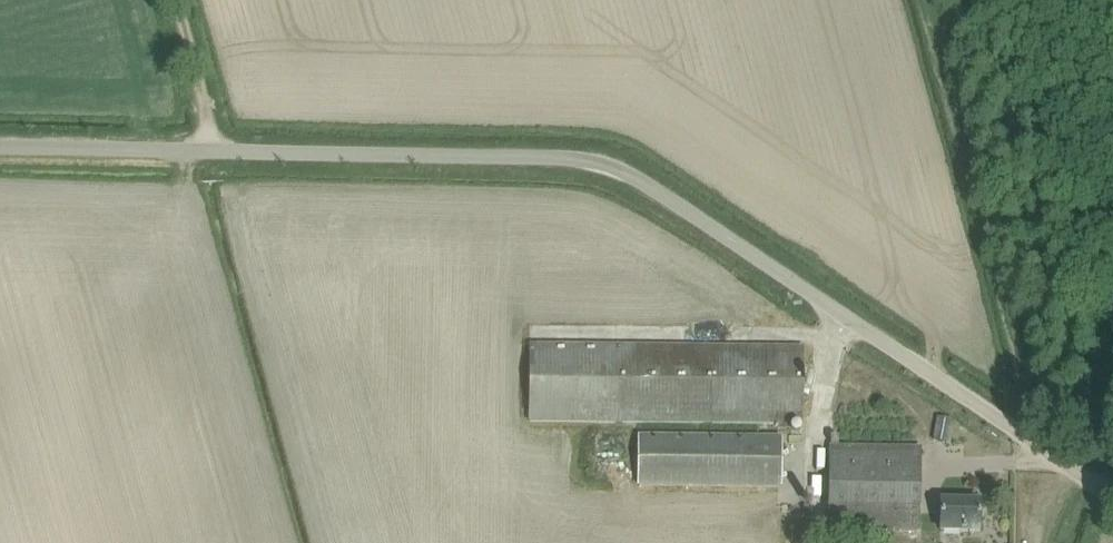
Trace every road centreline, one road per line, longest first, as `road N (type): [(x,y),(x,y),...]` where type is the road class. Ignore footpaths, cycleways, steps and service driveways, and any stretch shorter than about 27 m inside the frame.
road 1 (unclassified): [(1112,480),(678,181),(616,152),(573,142),(0,136)]
road 2 (track): [(211,137),(173,0)]

